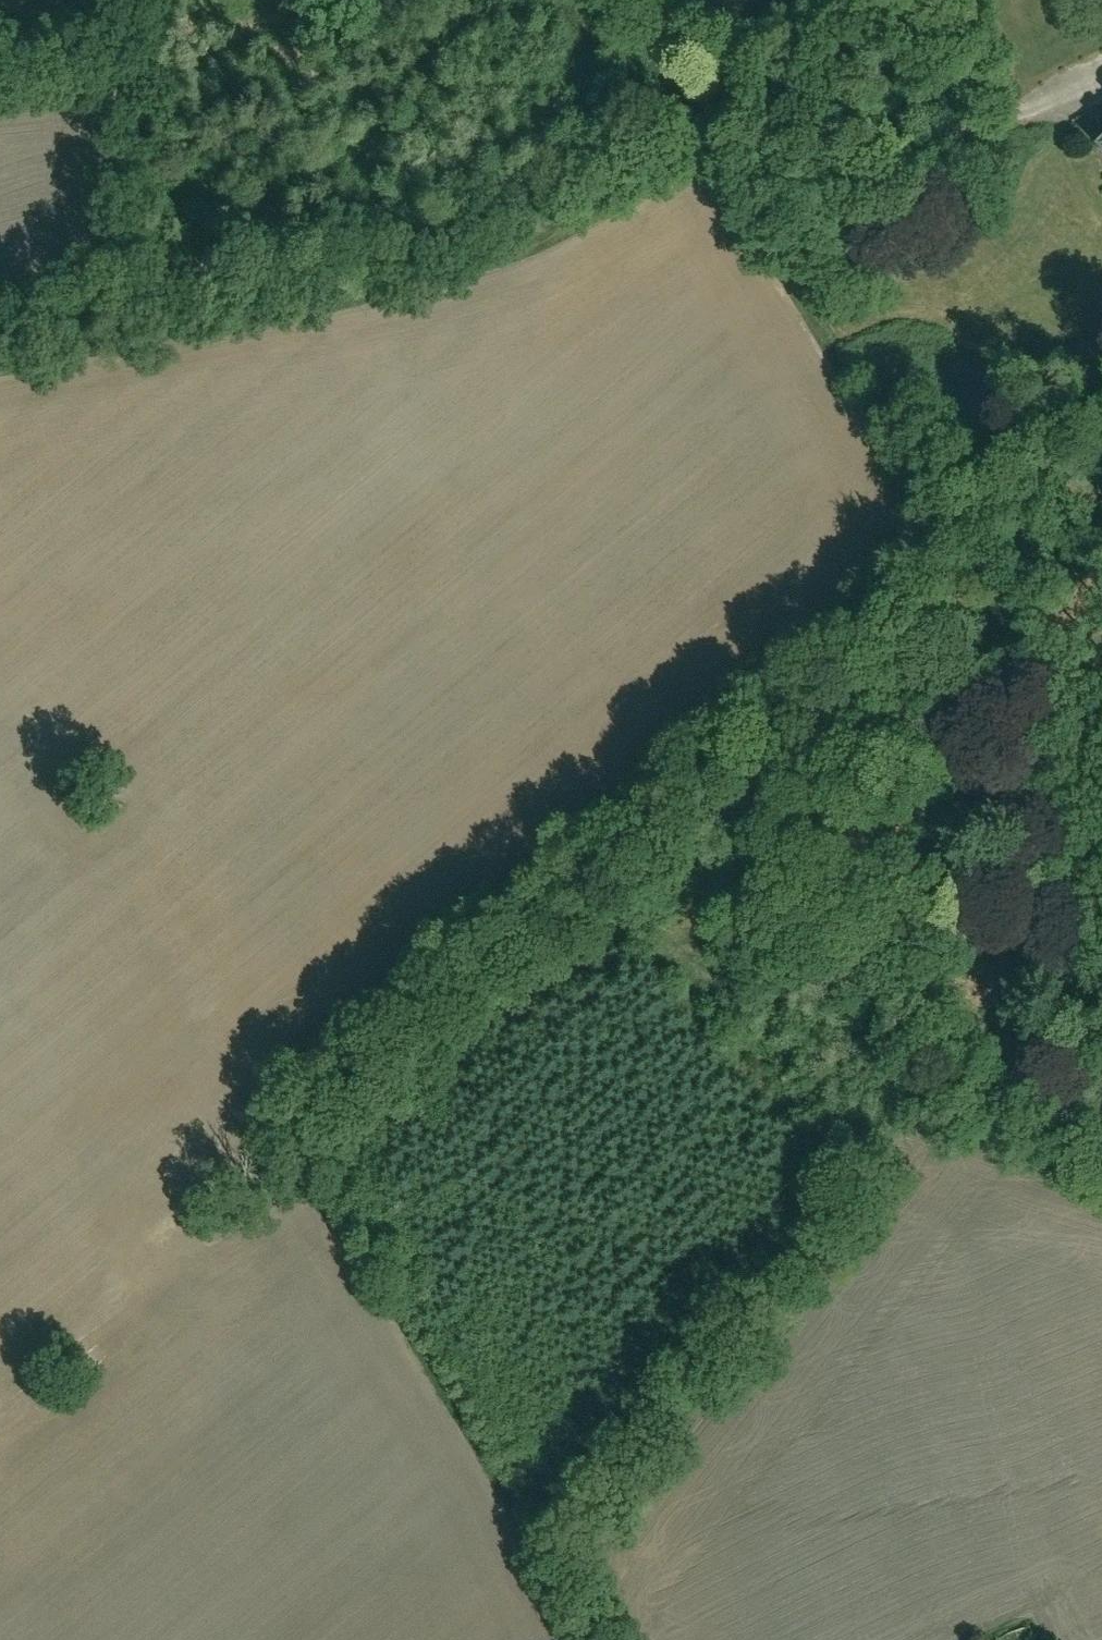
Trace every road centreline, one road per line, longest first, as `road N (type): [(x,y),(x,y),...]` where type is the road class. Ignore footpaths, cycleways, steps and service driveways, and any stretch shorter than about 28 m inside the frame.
road 1 (unclassified): [(1101,70),(1014,106),(910,128),(798,118),(741,99)]
road 2 (unclassified): [(631,0),(741,99)]

